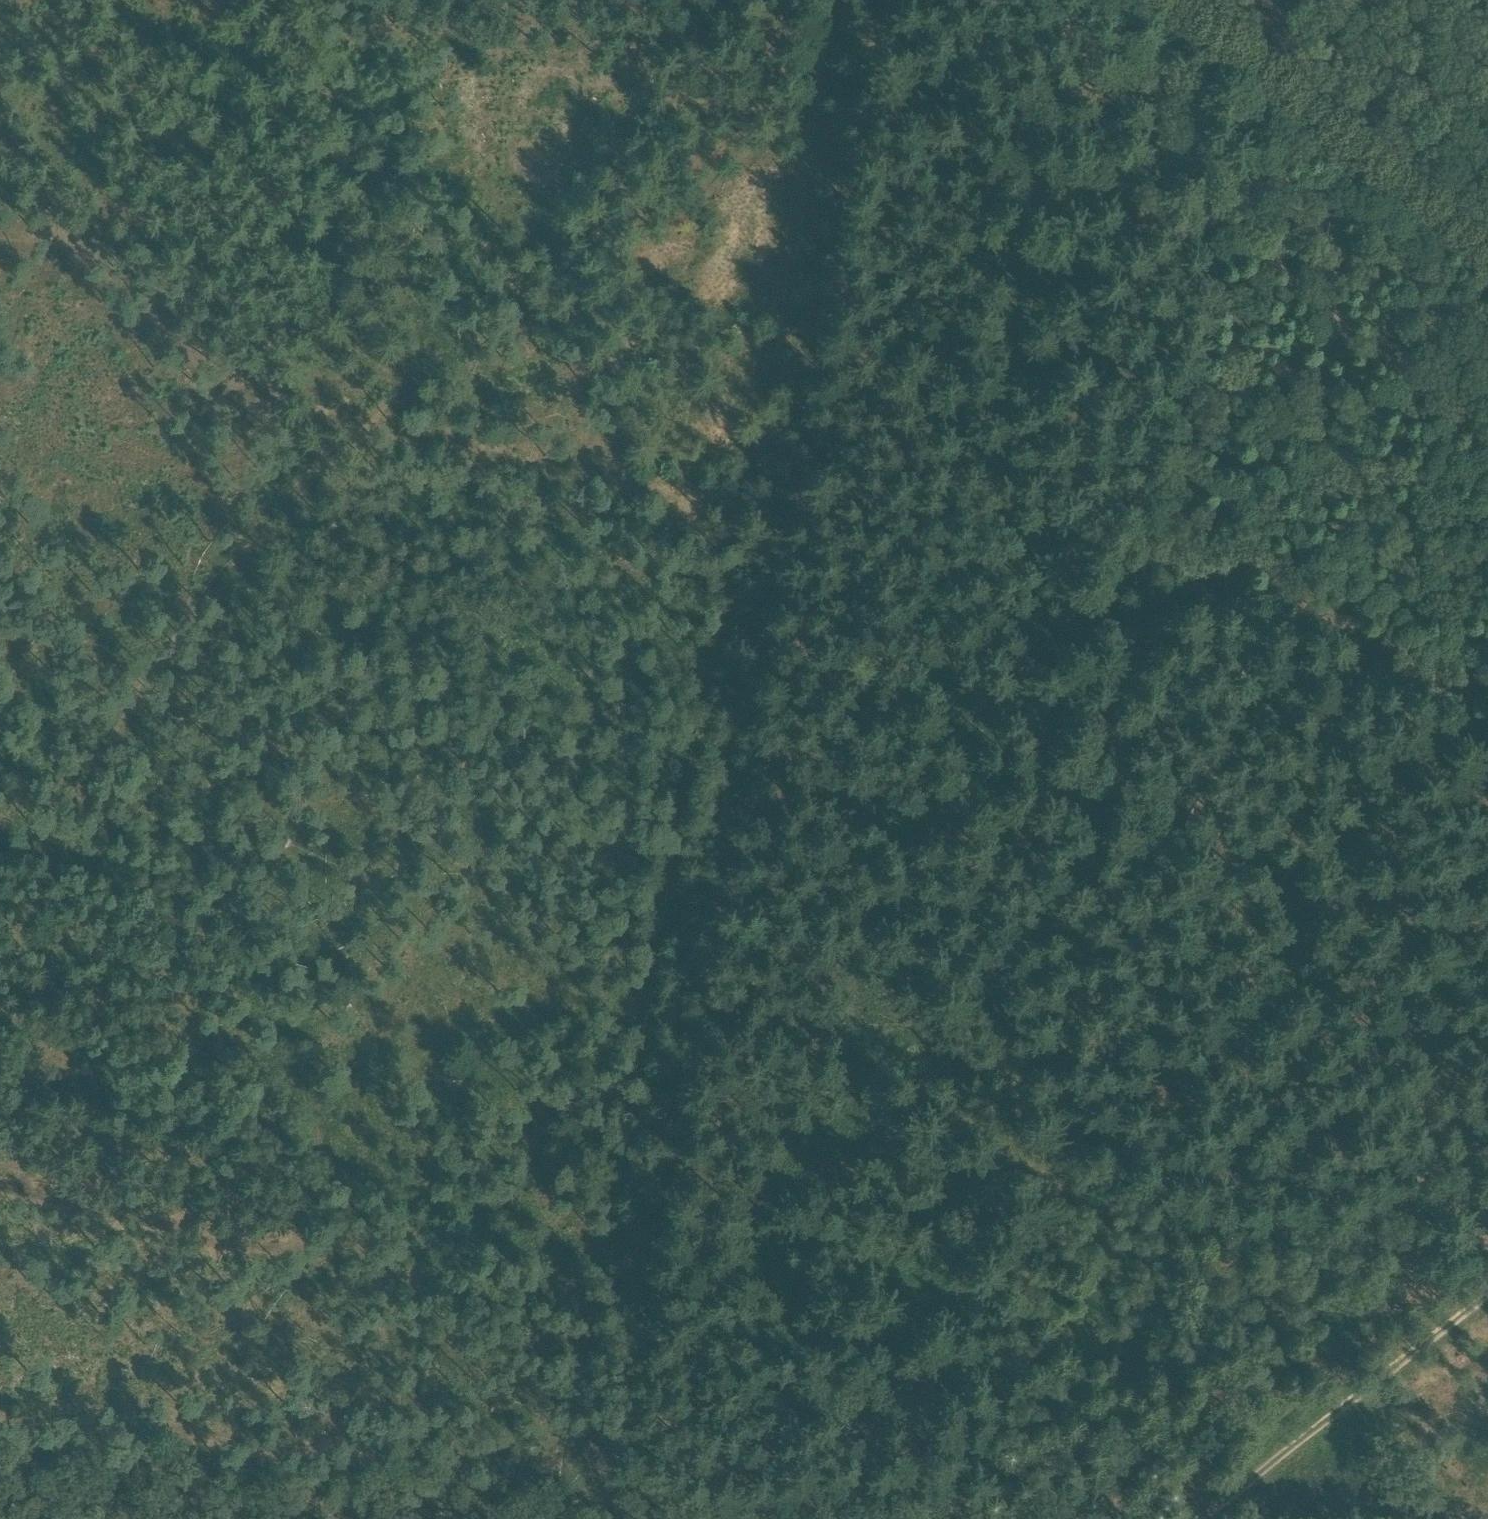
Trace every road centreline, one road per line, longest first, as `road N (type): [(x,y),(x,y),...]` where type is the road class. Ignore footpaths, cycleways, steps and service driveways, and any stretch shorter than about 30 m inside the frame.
road 1 (track): [(548,1518),(698,877),(849,0)]
road 2 (track): [(1131,0),(1487,284)]
road 3 (track): [(1191,1518),(1487,1293)]
road 4 (track): [(341,1518),(0,1498)]

